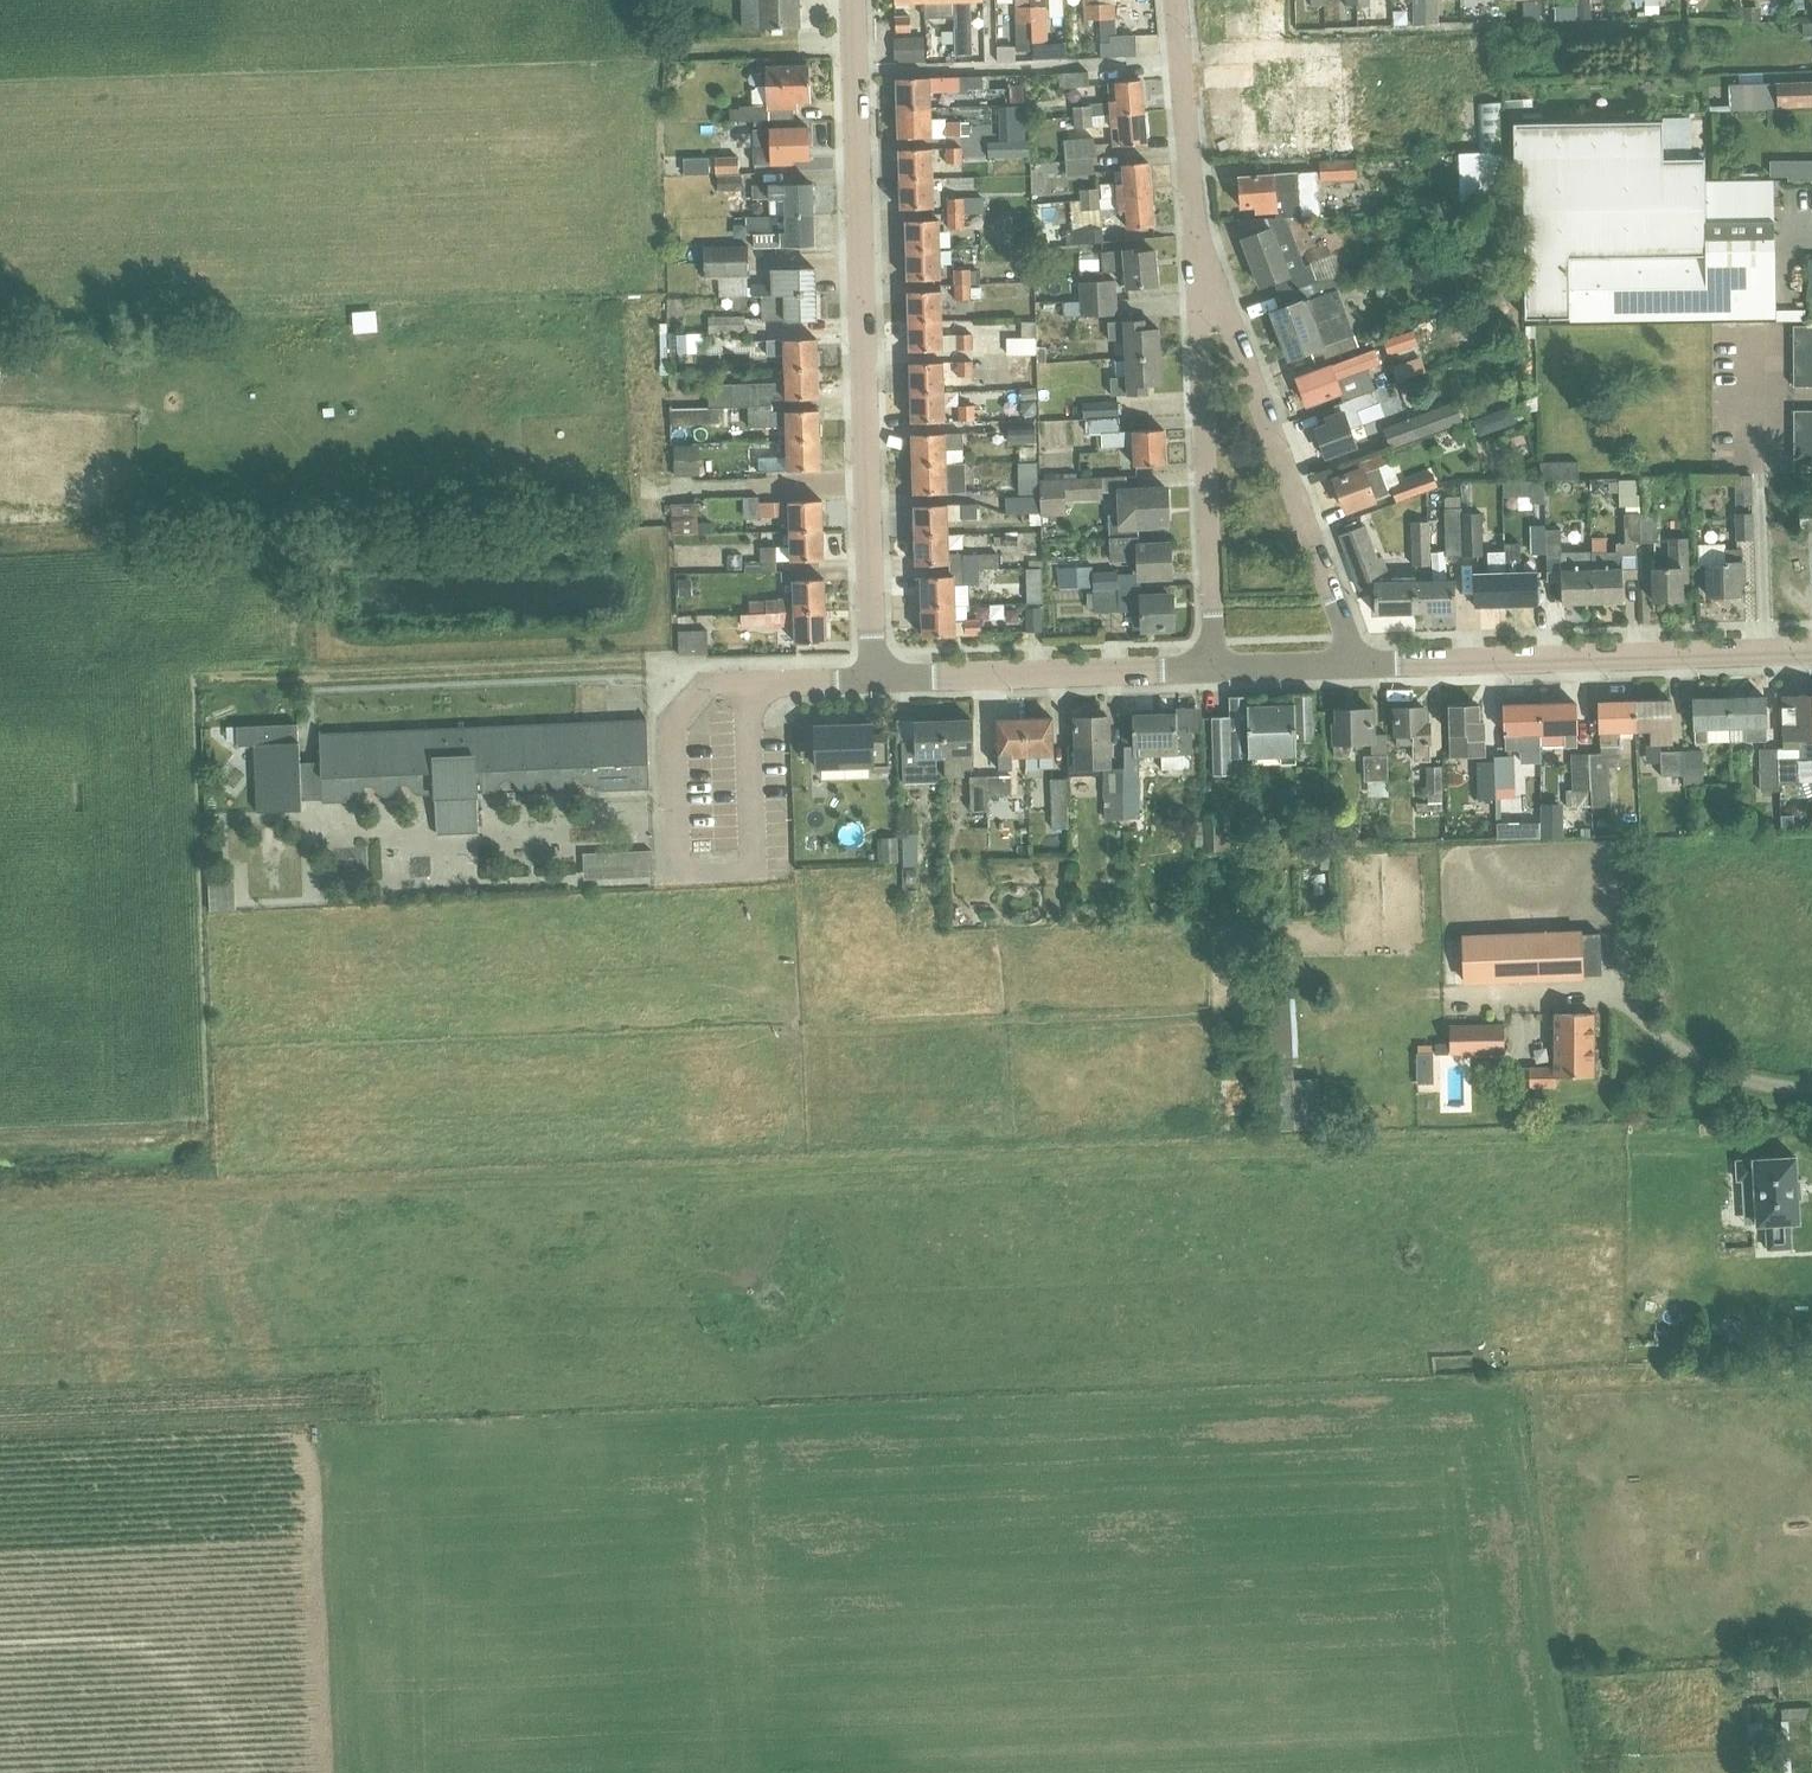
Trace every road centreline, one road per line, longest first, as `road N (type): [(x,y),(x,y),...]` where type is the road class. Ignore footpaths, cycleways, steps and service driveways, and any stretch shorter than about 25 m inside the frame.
road 1 (residential): [(872,680),(855,0)]
road 2 (residential): [(1346,669),(1811,653)]
road 3 (residential): [(1346,669),(1336,607),(1197,231)]
road 4 (residential): [(1217,672),(1197,231)]
road 5 (residential): [(872,680),(1217,672)]
road 6 (track): [(647,663),(312,675)]
road 7 (residential): [(1197,231),(1172,0)]
road 8 (residential): [(705,686),(872,680)]
road 9 (residential): [(1217,672),(1346,669)]

